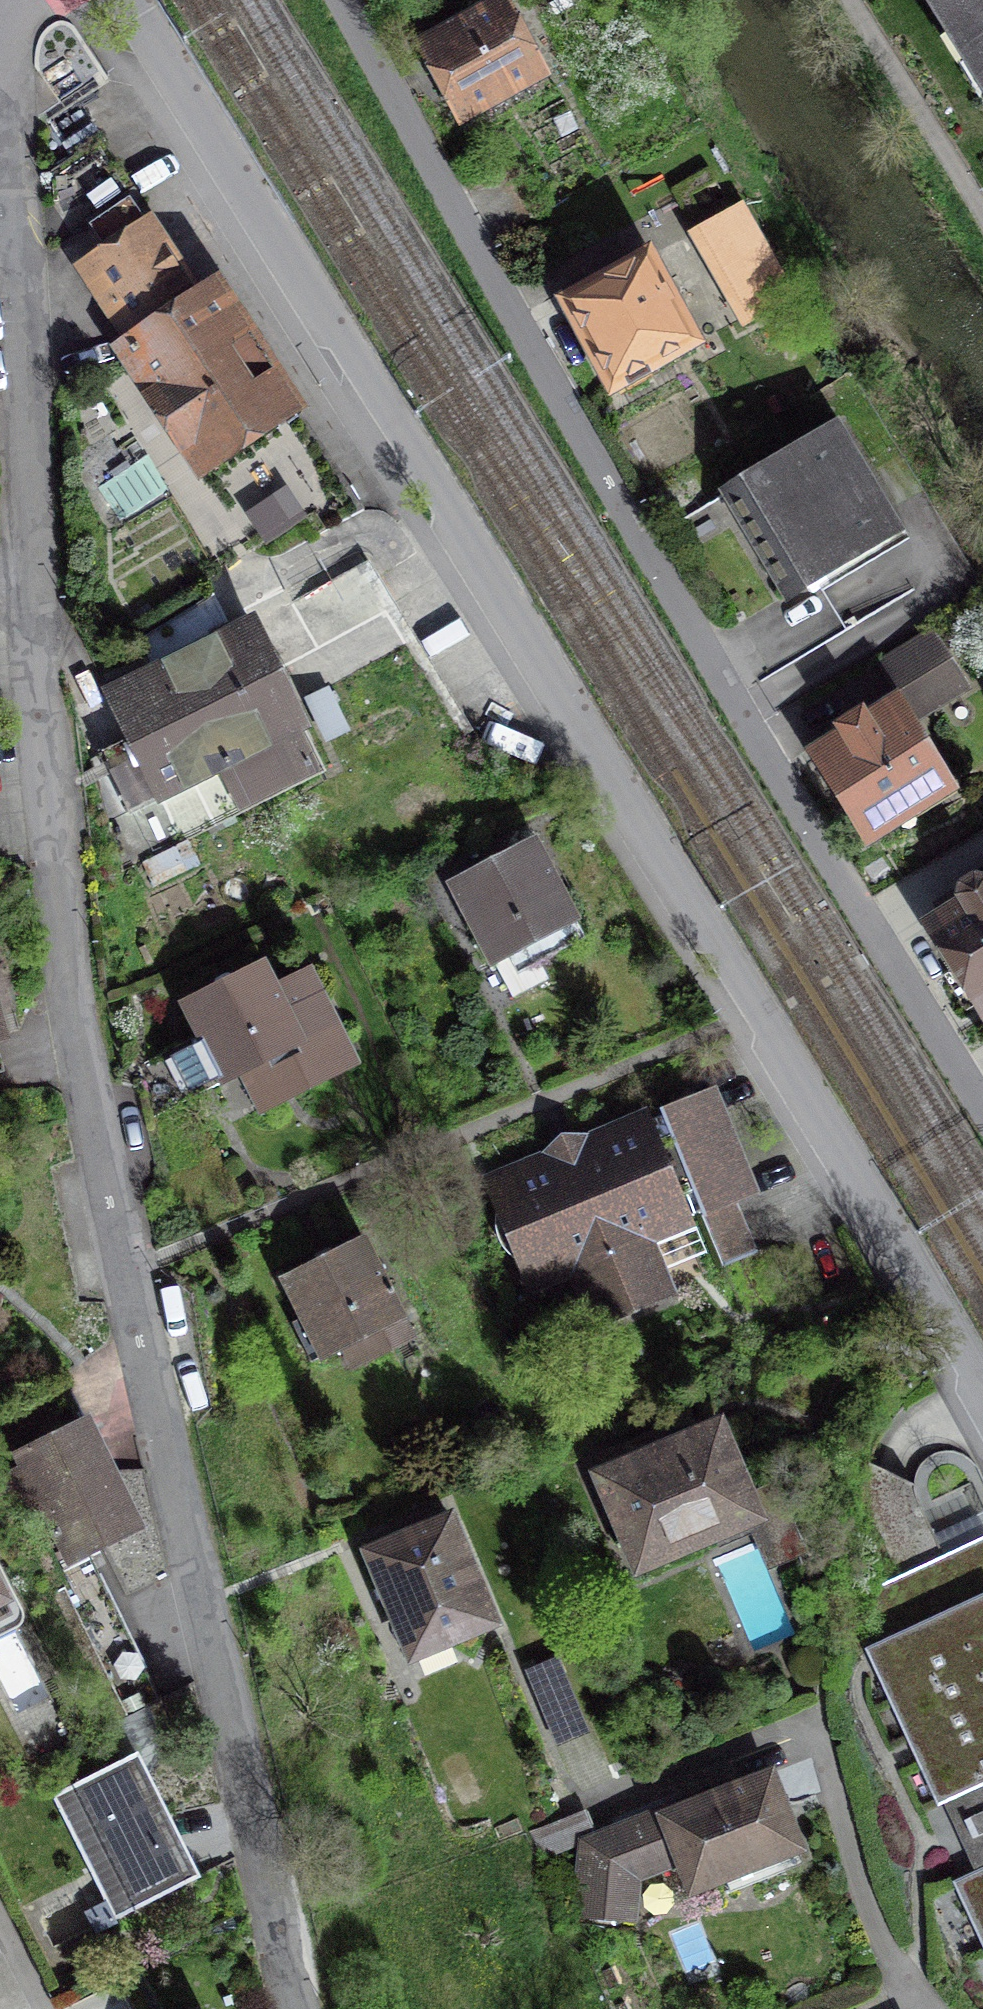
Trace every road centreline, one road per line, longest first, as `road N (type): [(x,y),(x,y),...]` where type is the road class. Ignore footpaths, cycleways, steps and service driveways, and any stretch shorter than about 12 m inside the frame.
road 1 (residential): [(0,72),(70,982),(135,1324),(299,2008)]
road 2 (residential): [(104,0),(660,859),(930,1297),(982,1405)]
road 3 (residential): [(334,0),(598,472),(982,1126)]
road 4 (residential): [(575,1713),(616,1805),(806,1742),(916,1995)]

